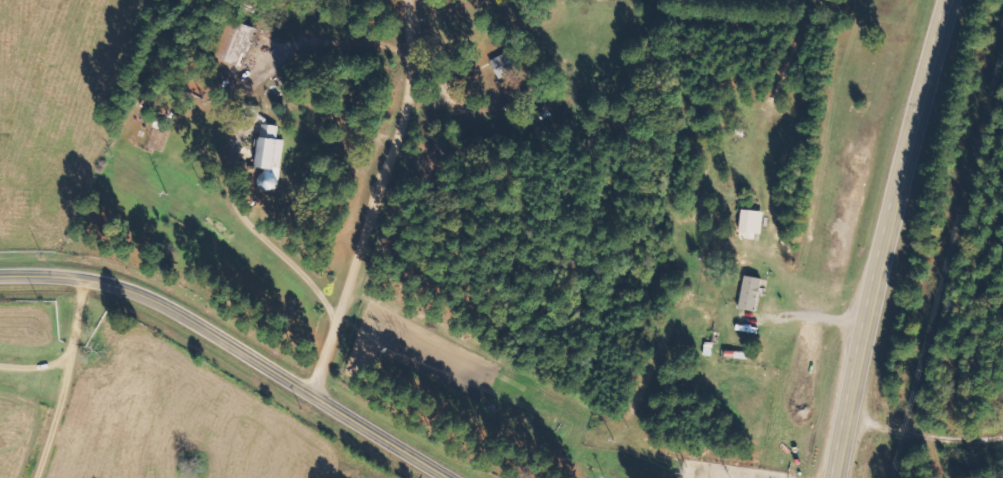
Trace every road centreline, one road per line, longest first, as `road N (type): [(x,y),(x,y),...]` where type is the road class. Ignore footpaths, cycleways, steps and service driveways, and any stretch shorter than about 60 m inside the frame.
road 1 (tertiary): [(0,278),(67,276),(161,304),(455,477)]
road 2 (secondary): [(838,477),(874,255),(944,0)]
road 3 (residential): [(319,399),(414,118),(416,0)]
road 4 (residential): [(986,477),(980,457),(944,430),(848,419)]

